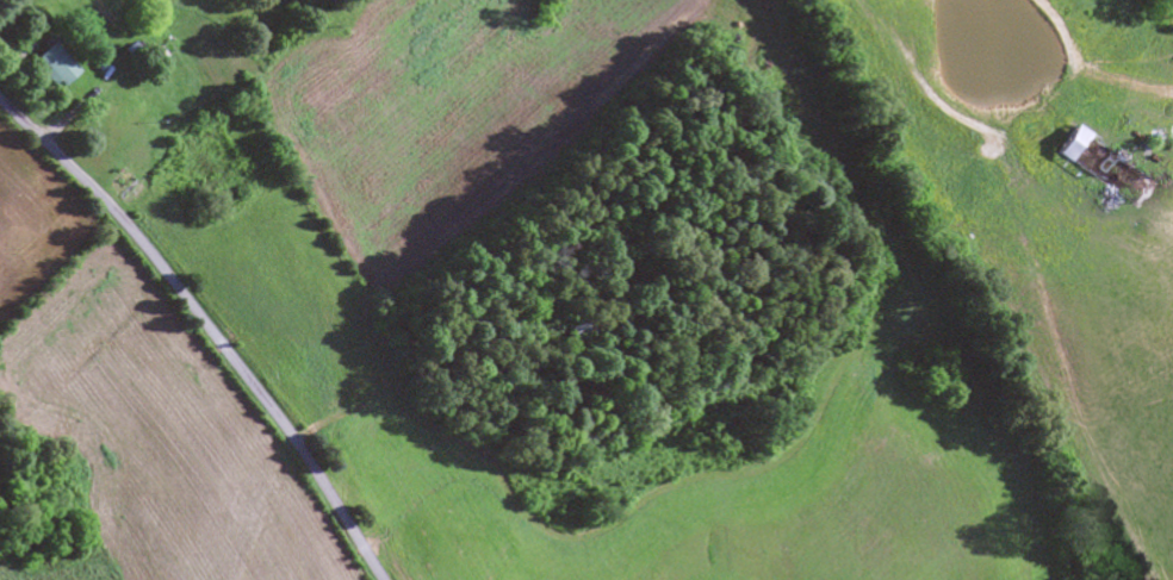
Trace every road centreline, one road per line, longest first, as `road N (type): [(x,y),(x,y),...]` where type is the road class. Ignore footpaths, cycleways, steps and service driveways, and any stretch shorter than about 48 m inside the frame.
road 1 (residential): [(0,99),(105,201),(172,281),(315,472),(381,579)]

